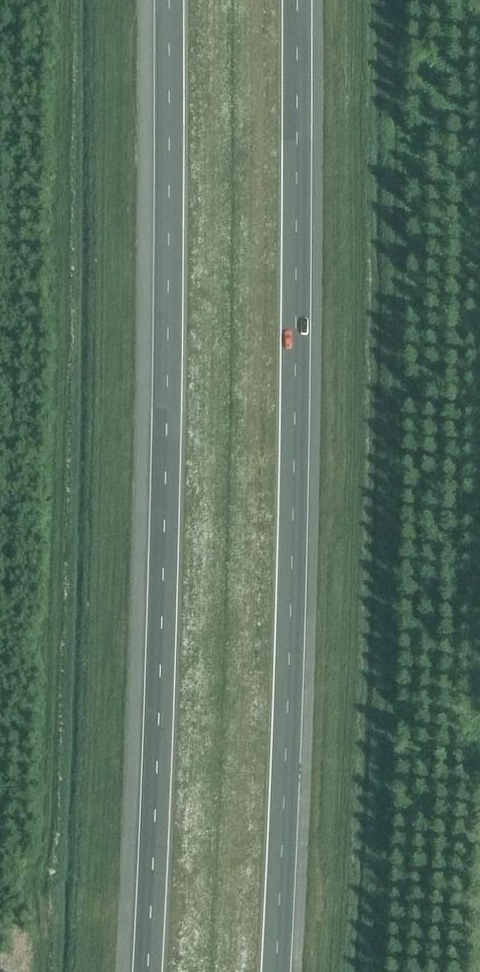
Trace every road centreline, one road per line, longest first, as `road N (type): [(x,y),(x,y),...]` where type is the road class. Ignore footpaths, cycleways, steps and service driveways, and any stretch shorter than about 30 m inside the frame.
road 1 (motorway): [(171,0),(147,971)]
road 2 (motorway): [(275,971),(296,0)]

